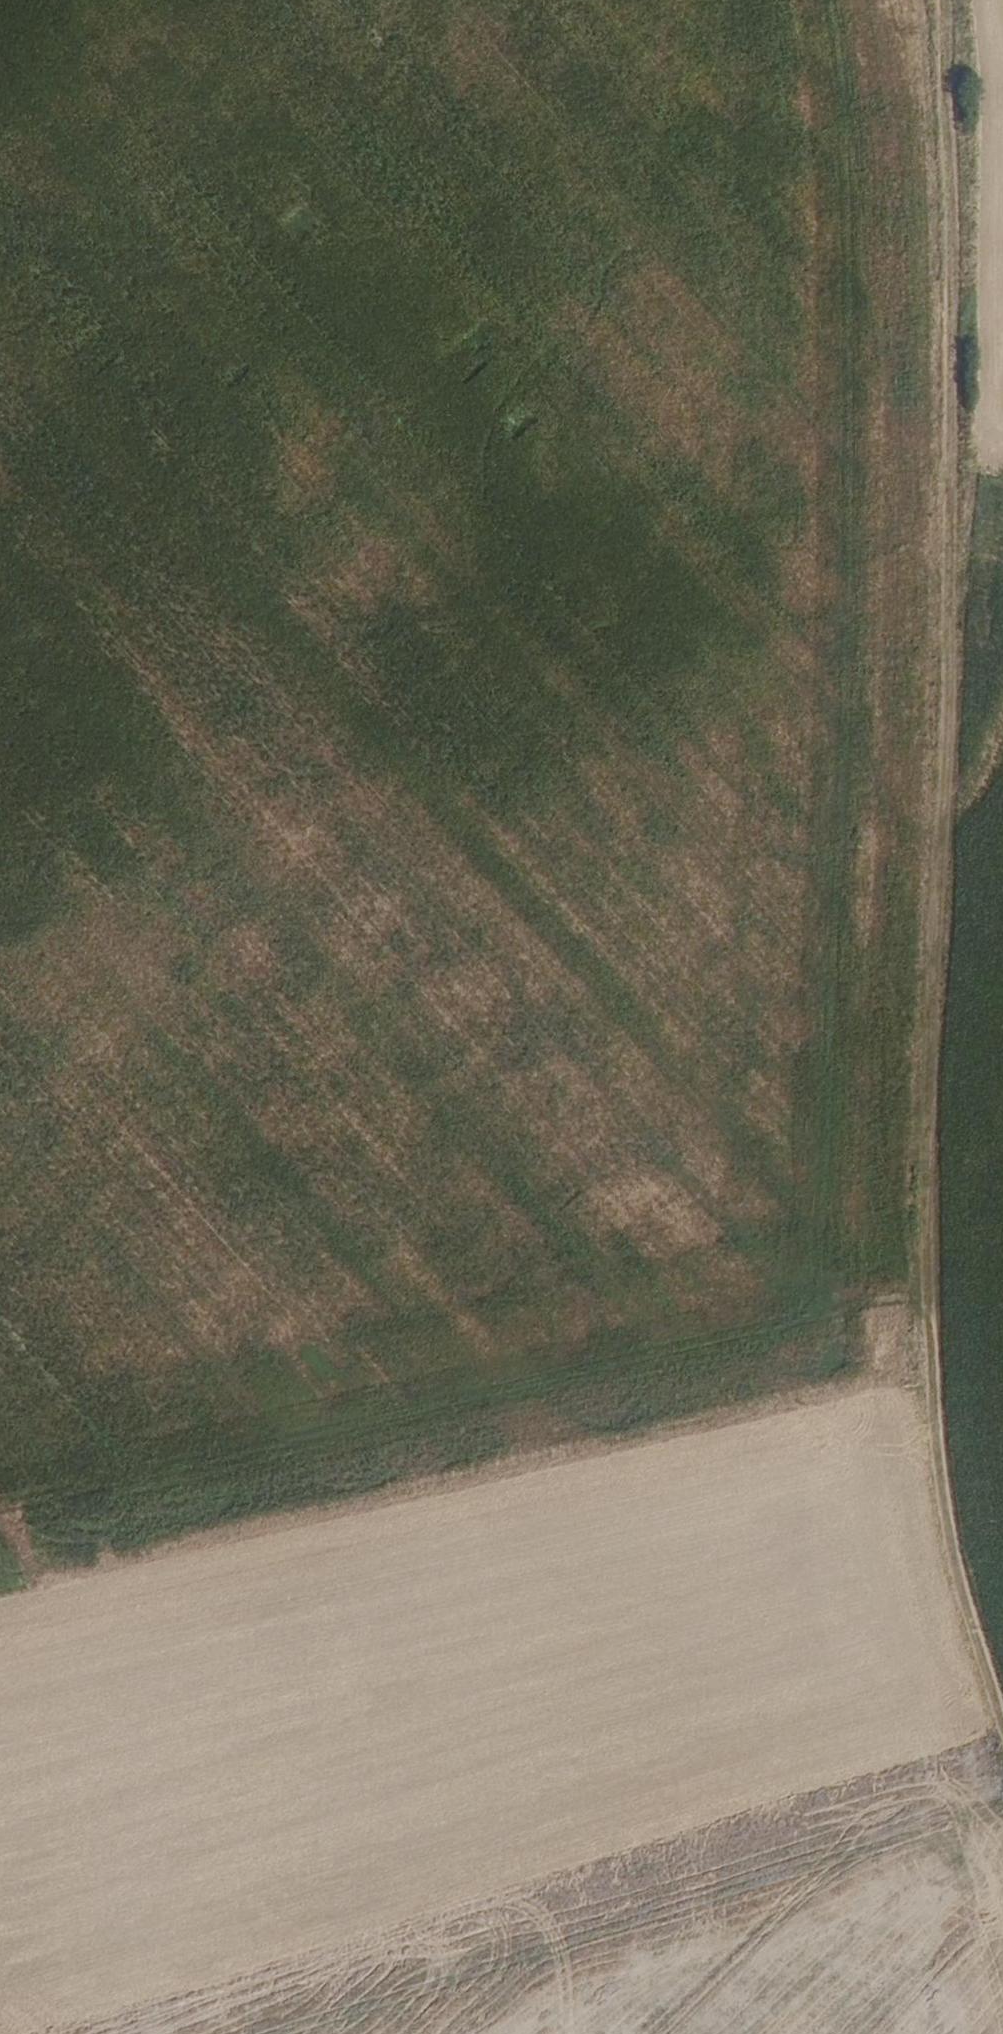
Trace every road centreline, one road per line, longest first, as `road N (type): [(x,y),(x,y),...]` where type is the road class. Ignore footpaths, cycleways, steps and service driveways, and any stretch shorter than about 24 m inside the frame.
road 1 (track): [(952,0),(963,211),(959,419),(923,1330),(931,1514),(1002,1760)]

